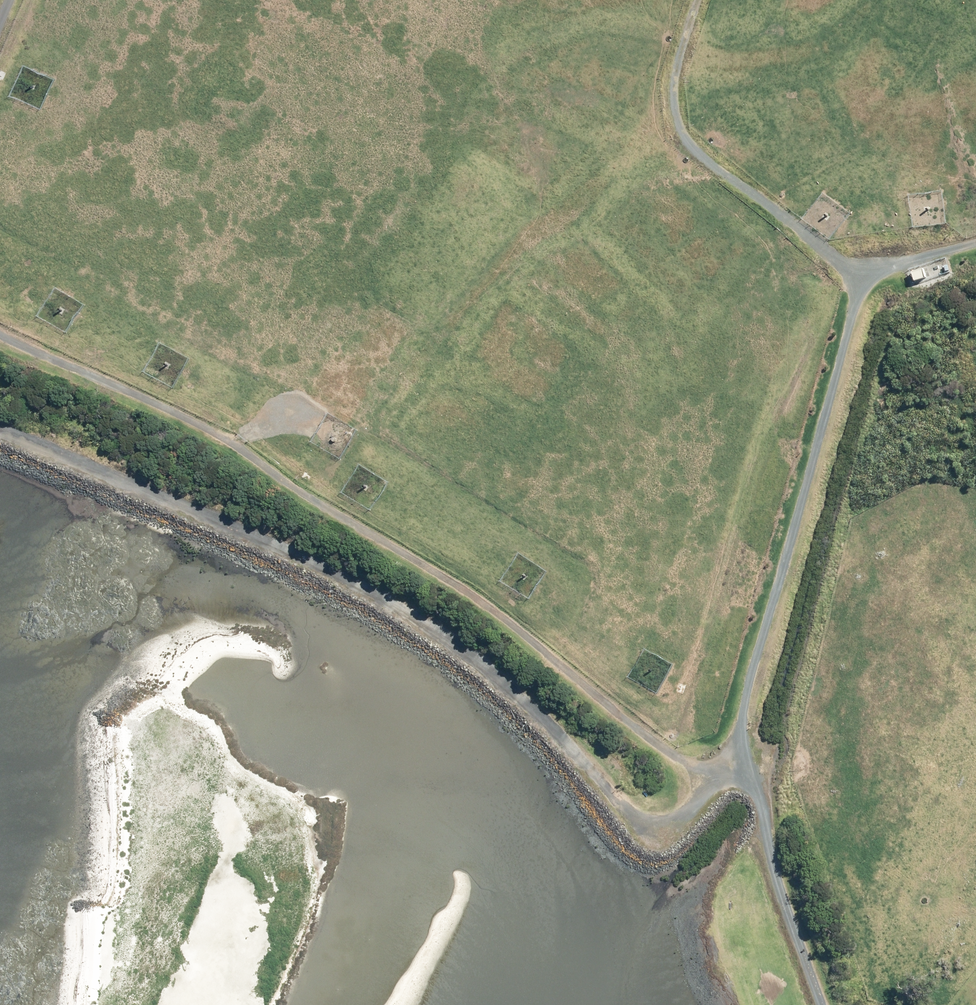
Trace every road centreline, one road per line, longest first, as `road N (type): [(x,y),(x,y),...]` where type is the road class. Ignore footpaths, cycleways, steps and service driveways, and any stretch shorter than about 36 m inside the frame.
road 1 (track): [(0,335),(224,438),(454,583),(684,763),(750,777)]
road 2 (track): [(975,243),(864,284),(745,698),(745,758),(821,1004)]
road 3 (track): [(0,425),(110,468),(376,598),(544,723),(635,816),(678,817),(724,773)]
road 4 (track): [(698,0),(675,83),(687,142),(864,284)]

